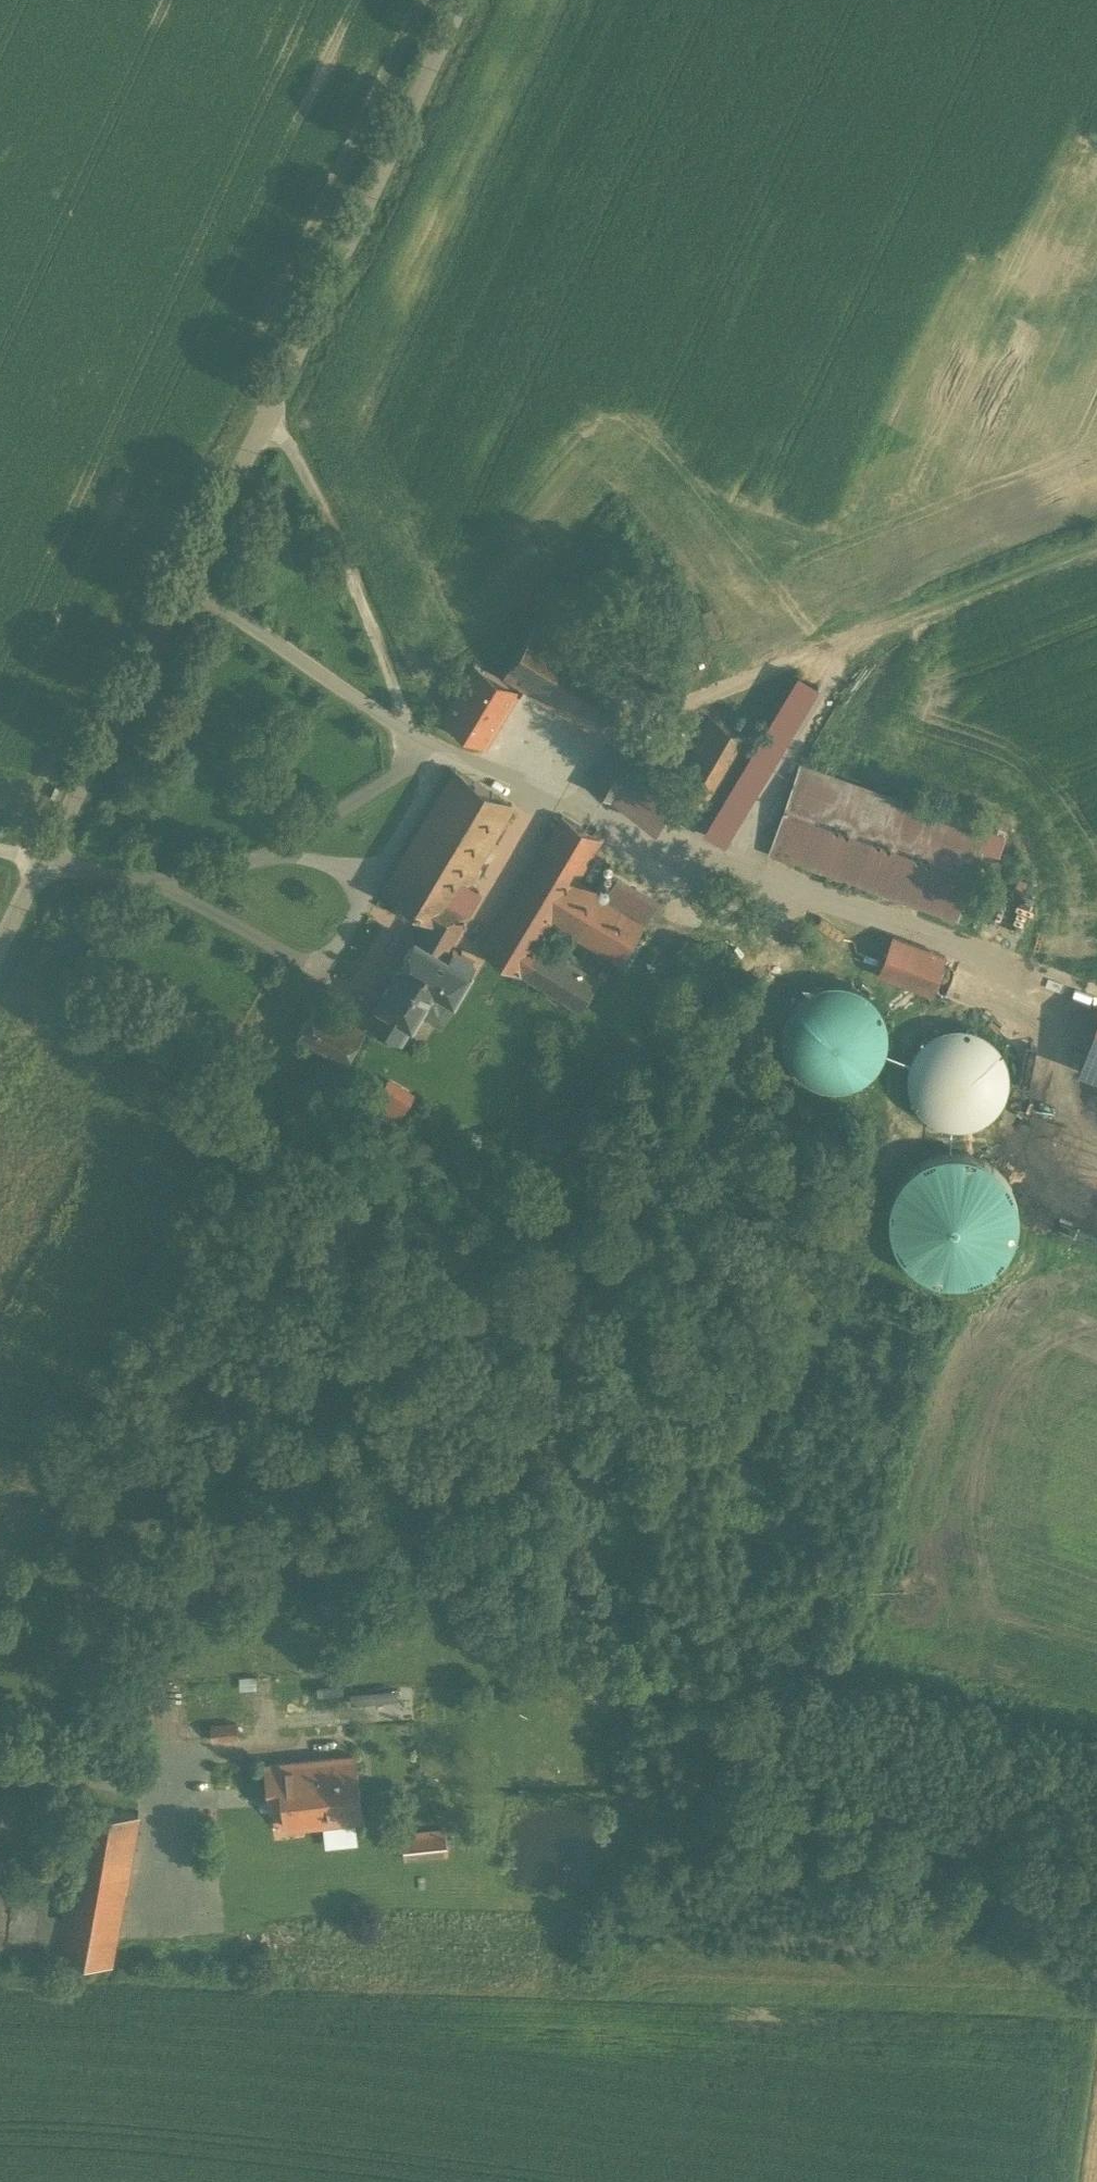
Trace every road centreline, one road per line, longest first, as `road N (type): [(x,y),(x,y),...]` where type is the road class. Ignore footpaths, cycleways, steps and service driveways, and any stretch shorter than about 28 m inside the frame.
road 1 (unclassified): [(0,955),(464,0)]
road 2 (track): [(1096,540),(859,636)]

